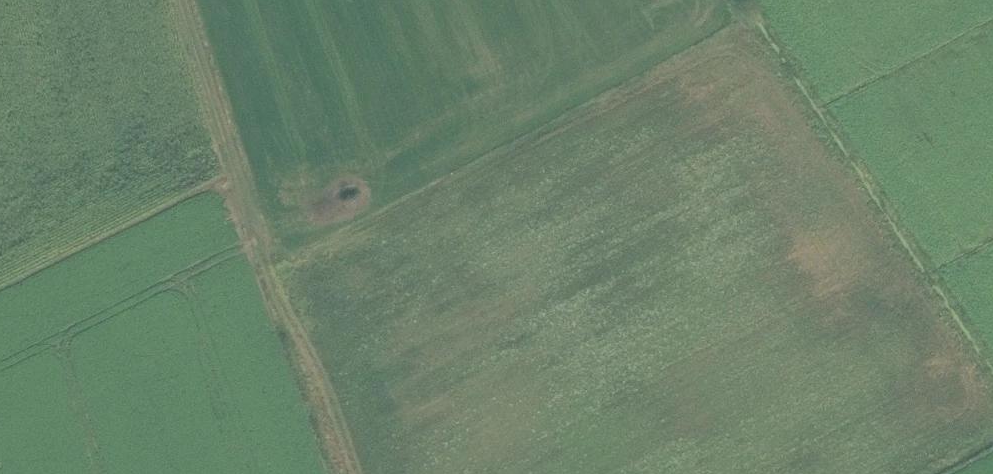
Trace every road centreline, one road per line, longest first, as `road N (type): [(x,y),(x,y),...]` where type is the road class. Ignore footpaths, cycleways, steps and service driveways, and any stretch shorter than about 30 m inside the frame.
road 1 (track): [(184,0),(264,254)]

